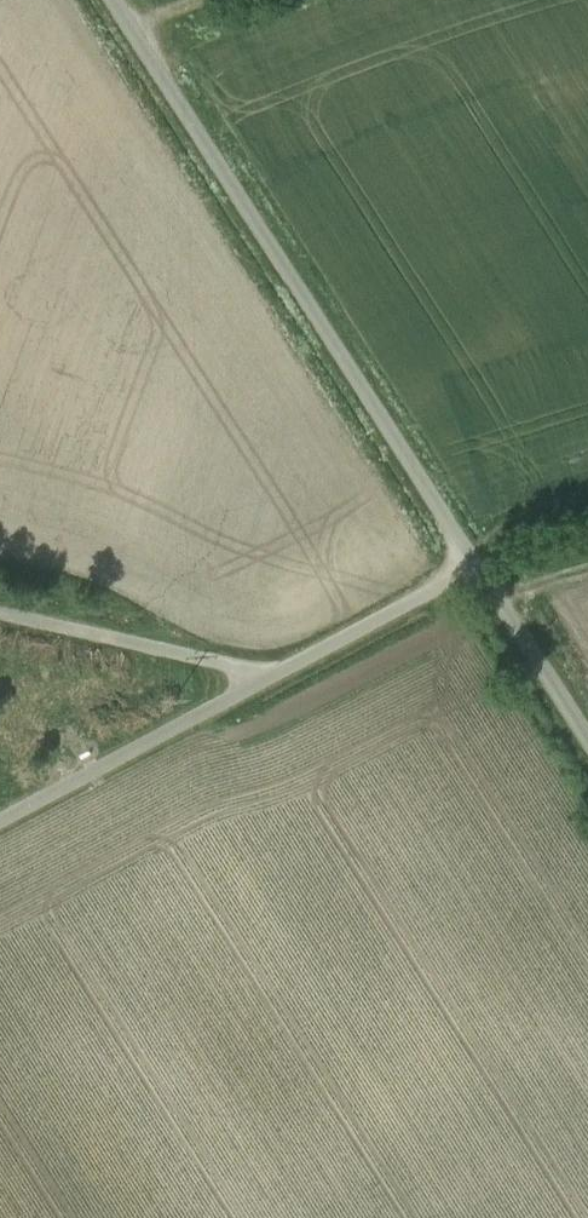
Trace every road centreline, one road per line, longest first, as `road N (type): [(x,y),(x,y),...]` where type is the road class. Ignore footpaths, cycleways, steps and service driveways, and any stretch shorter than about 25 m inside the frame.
road 1 (unclassified): [(110,0),(468,563)]
road 2 (unclassified): [(468,563),(0,818)]
road 3 (unclassified): [(468,563),(587,745)]
road 4 (track): [(587,502),(523,523),(468,563)]

